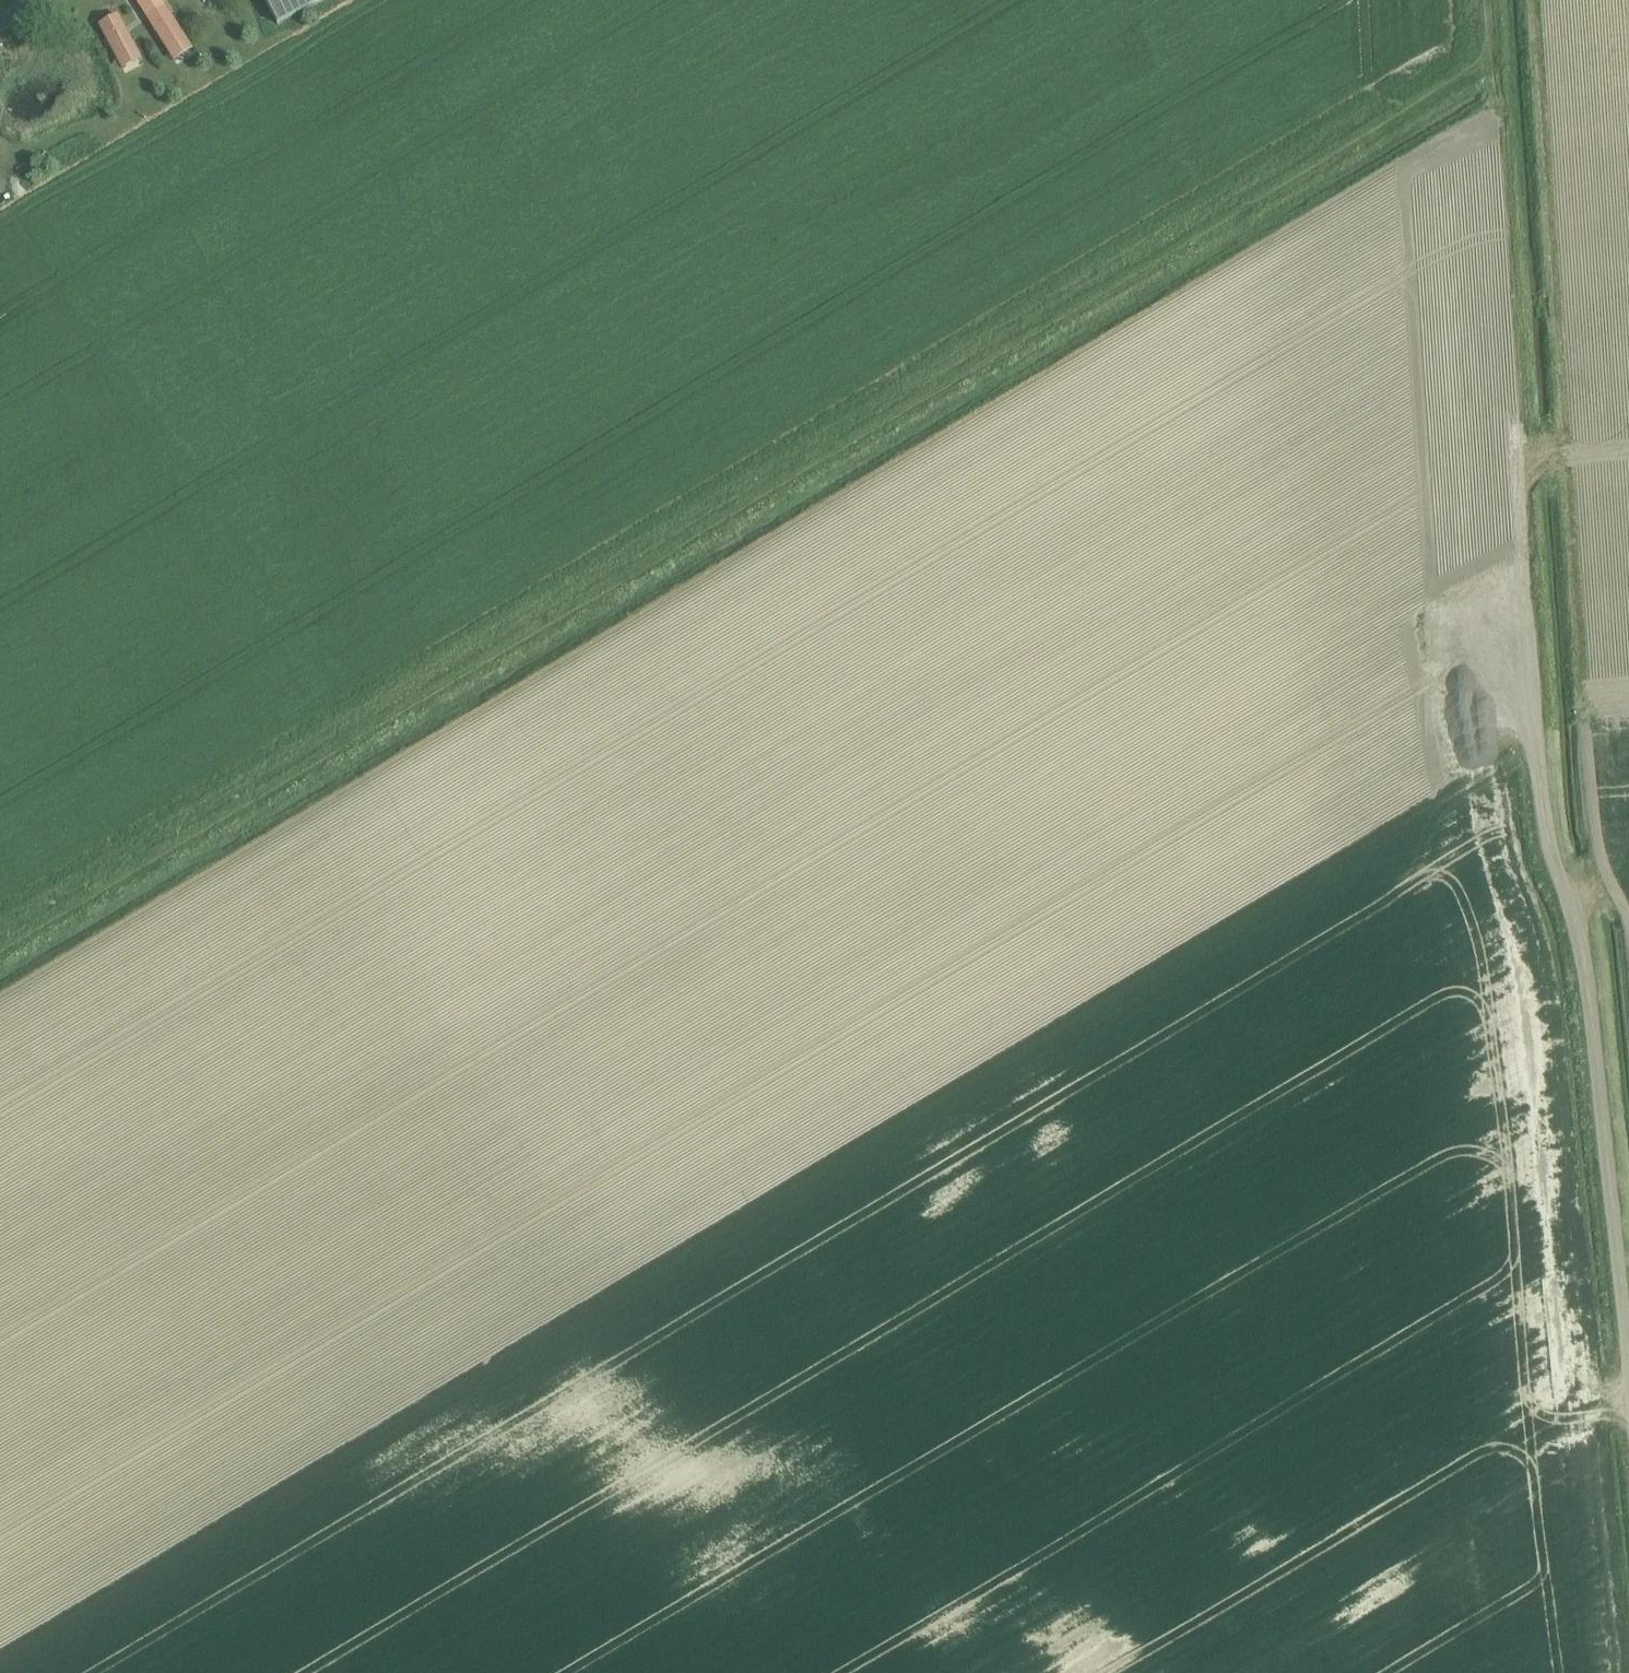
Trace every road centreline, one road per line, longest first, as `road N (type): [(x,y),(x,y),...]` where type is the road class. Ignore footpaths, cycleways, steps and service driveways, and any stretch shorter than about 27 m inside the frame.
road 1 (unclassified): [(1628,1366),(1587,981),(1546,849),(1518,442)]
road 2 (track): [(1518,442),(1497,96),(1479,63),(1474,0)]

